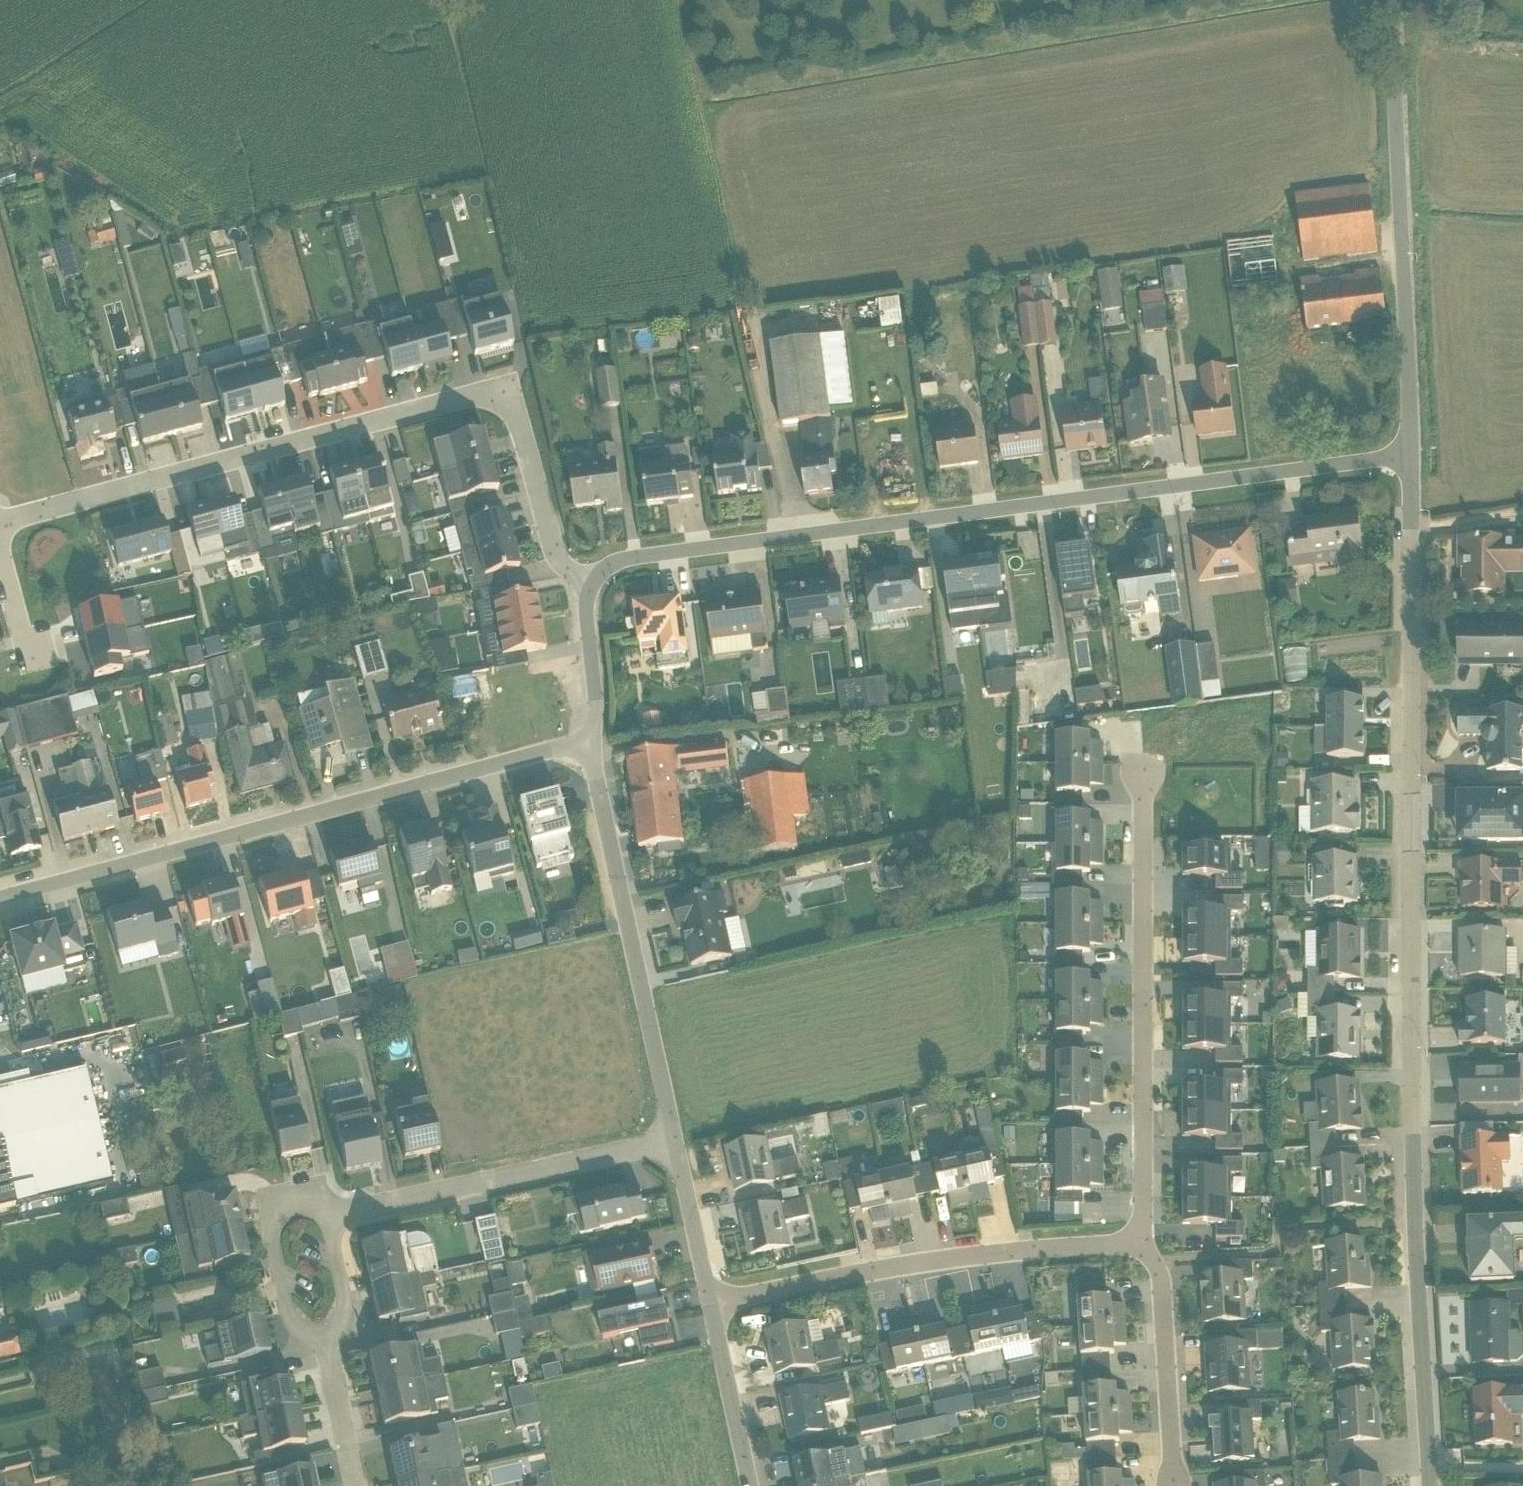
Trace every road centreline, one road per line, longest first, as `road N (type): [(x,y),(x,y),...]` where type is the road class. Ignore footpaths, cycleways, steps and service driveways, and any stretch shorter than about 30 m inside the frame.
road 1 (residential): [(1430,1485),(1414,1225),(1410,456)]
road 2 (residential): [(1410,456),(631,564),(594,587)]
road 3 (residential): [(0,547),(6,526),(469,398),(497,401),(514,414),(543,538),(557,564),(594,587)]
road 4 (residential): [(0,908),(592,746)]
road 5 (residential): [(1410,456),(1397,0)]
road 6 (residential): [(1143,1246),(1138,790)]
road 7 (residential): [(717,1311),(940,1265),(1143,1246)]
road 8 (residential): [(592,746),(678,1148)]
road 9 (residential): [(326,1222),(678,1148)]
road 10 (residential): [(1170,1484),(1168,1290),(1160,1258)]
road 11 (residential): [(326,1222),(308,1204),(276,1211),(267,1234),(290,1329),(325,1350)]
road 12 (residential): [(717,1311),(753,1485)]
road 13 (residential): [(678,1148),(717,1311)]
road 14 (residential): [(592,746),(594,587)]
road 15 (residential): [(325,1350),(353,1485)]
road 16 (residential): [(325,1350),(344,1314),(326,1222)]

